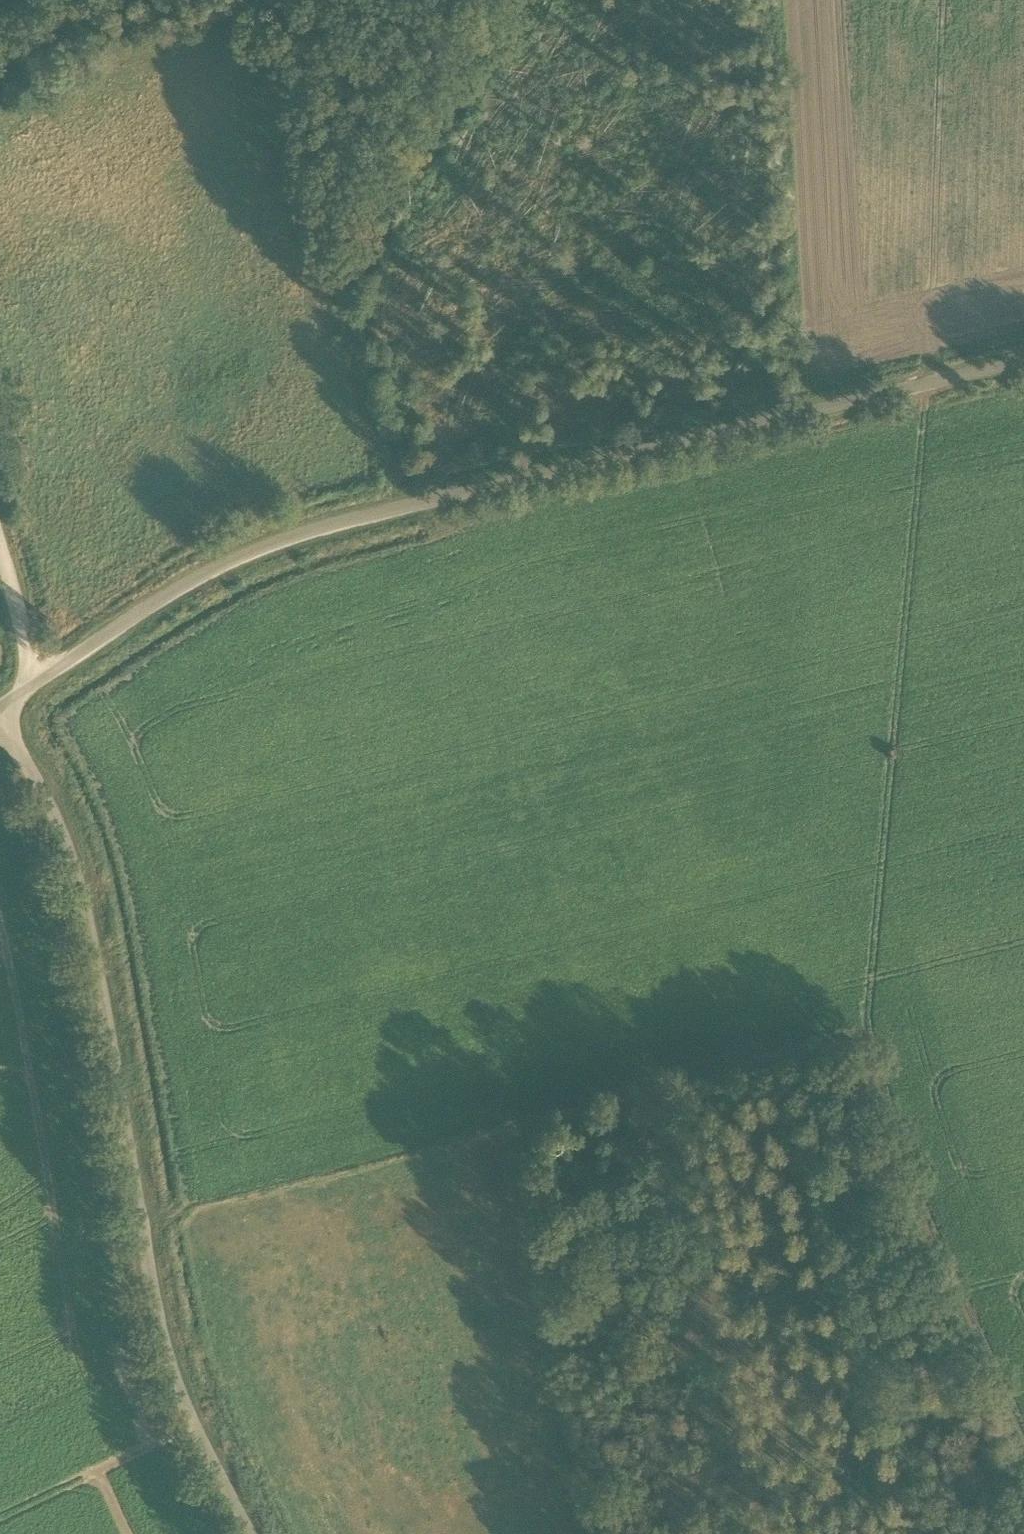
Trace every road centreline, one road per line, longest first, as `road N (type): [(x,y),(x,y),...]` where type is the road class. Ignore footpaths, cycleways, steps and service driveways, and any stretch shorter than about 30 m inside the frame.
road 1 (unclassified): [(0,705),(142,609),(298,534),(1023,361)]
road 2 (unclassified): [(247,1533),(186,1424),(158,1354),(91,927),(68,842),(0,724)]
road 3 (track): [(400,507),(336,281)]
road 4 (track): [(40,676),(0,544)]

